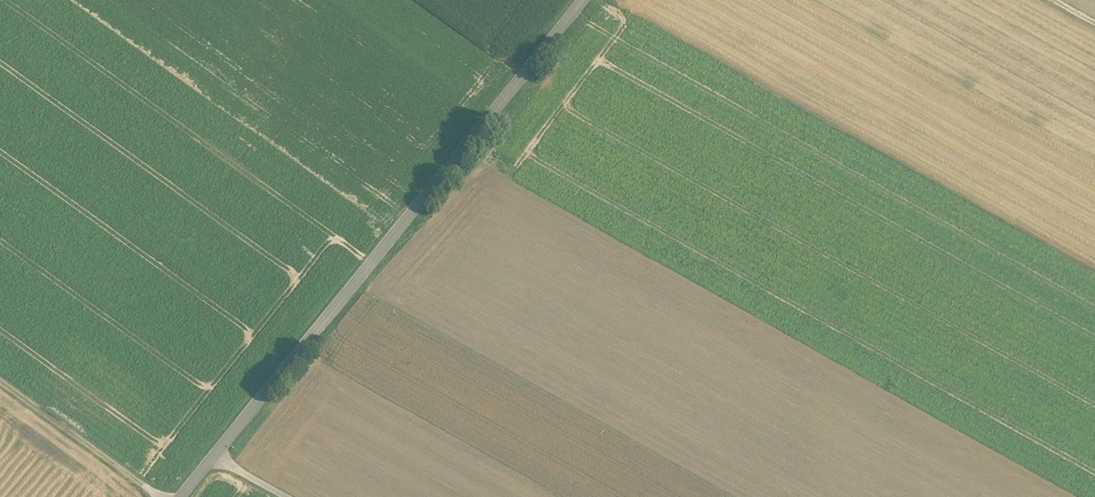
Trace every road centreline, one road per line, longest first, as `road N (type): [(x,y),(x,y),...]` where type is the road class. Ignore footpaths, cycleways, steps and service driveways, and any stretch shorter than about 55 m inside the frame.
road 1 (unclassified): [(181,496),(583,0)]
road 2 (track): [(160,496),(0,381)]

